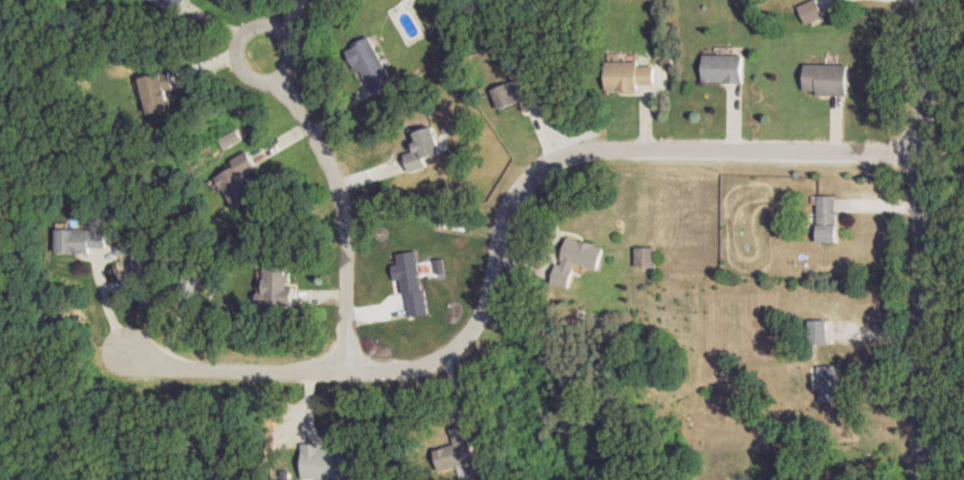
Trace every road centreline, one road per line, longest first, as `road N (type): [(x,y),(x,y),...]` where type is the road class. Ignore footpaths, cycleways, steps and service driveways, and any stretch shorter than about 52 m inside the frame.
road 1 (residential): [(922,146),(592,148),(556,159),(520,186),(502,223),(486,317),(458,351),(424,369),(194,372),(125,352)]
road 2 (residential): [(349,372),(346,219),(329,162),(282,80),(263,85),(238,68),(244,34),(270,26),(286,35),(295,53),(282,80)]
road 3 (residential): [(919,479),(924,0)]

